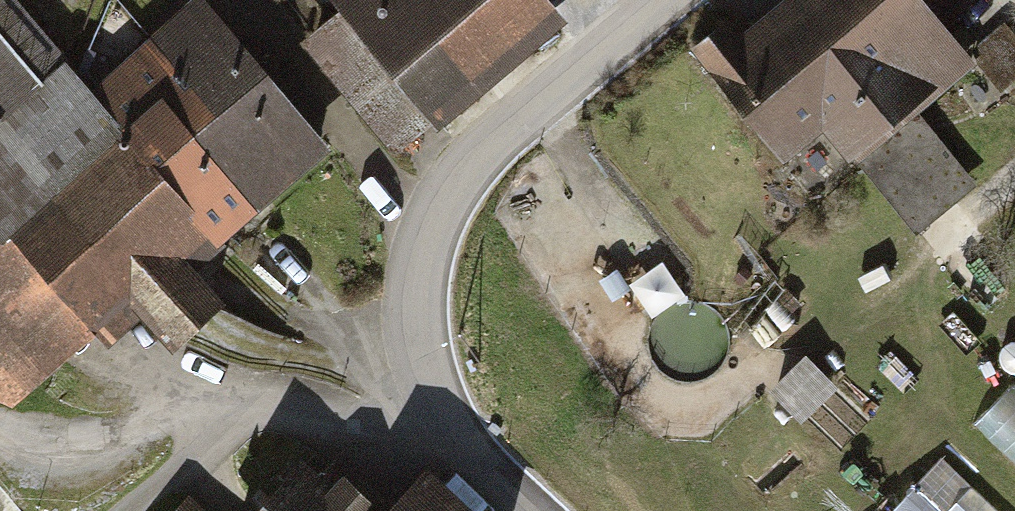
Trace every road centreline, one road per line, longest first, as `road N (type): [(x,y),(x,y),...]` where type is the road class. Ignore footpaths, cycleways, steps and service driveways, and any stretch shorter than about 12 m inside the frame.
road 1 (track): [(531,103),(560,164),(572,283),(655,395),(709,398),(795,330),(924,255),(1014,180)]
road 2 (unclassified): [(663,0),(531,103),(484,152),(427,245),(415,343),(442,424),(525,510)]
road 3 (track): [(123,510),(201,441),(289,408),(442,424)]
road 4 (track): [(289,408),(206,408),(65,442),(0,429)]

